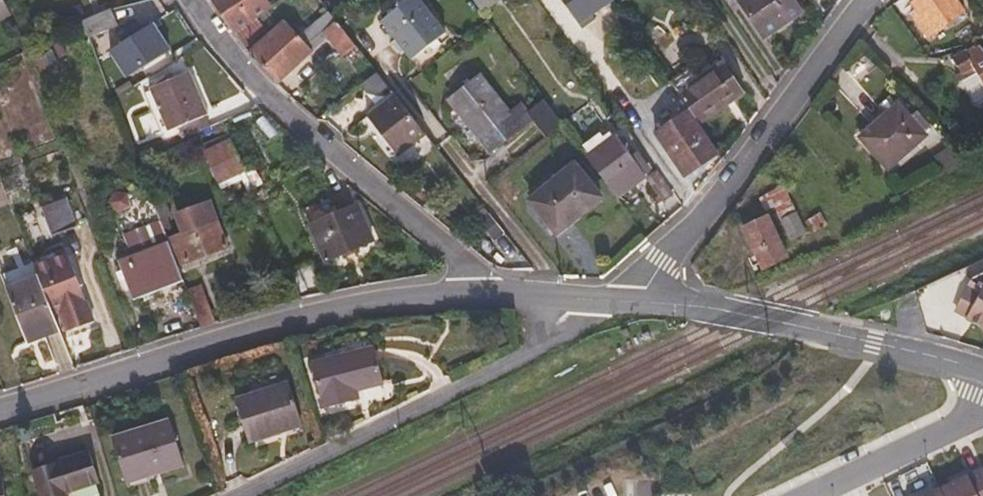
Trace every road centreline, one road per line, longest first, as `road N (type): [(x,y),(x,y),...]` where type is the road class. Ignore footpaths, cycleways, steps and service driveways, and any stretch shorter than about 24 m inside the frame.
road 1 (residential): [(0,409),(336,311),(489,296)]
road 2 (unclassified): [(185,0),(282,114),(477,276),(489,296)]
road 3 (residential): [(237,495),(523,357),(581,299)]
road 4 (residential): [(875,0),(665,261),(641,301)]
road 5 (residential): [(641,301),(771,319),(982,371)]
road 6 (residential): [(811,495),(934,440),(982,406)]

